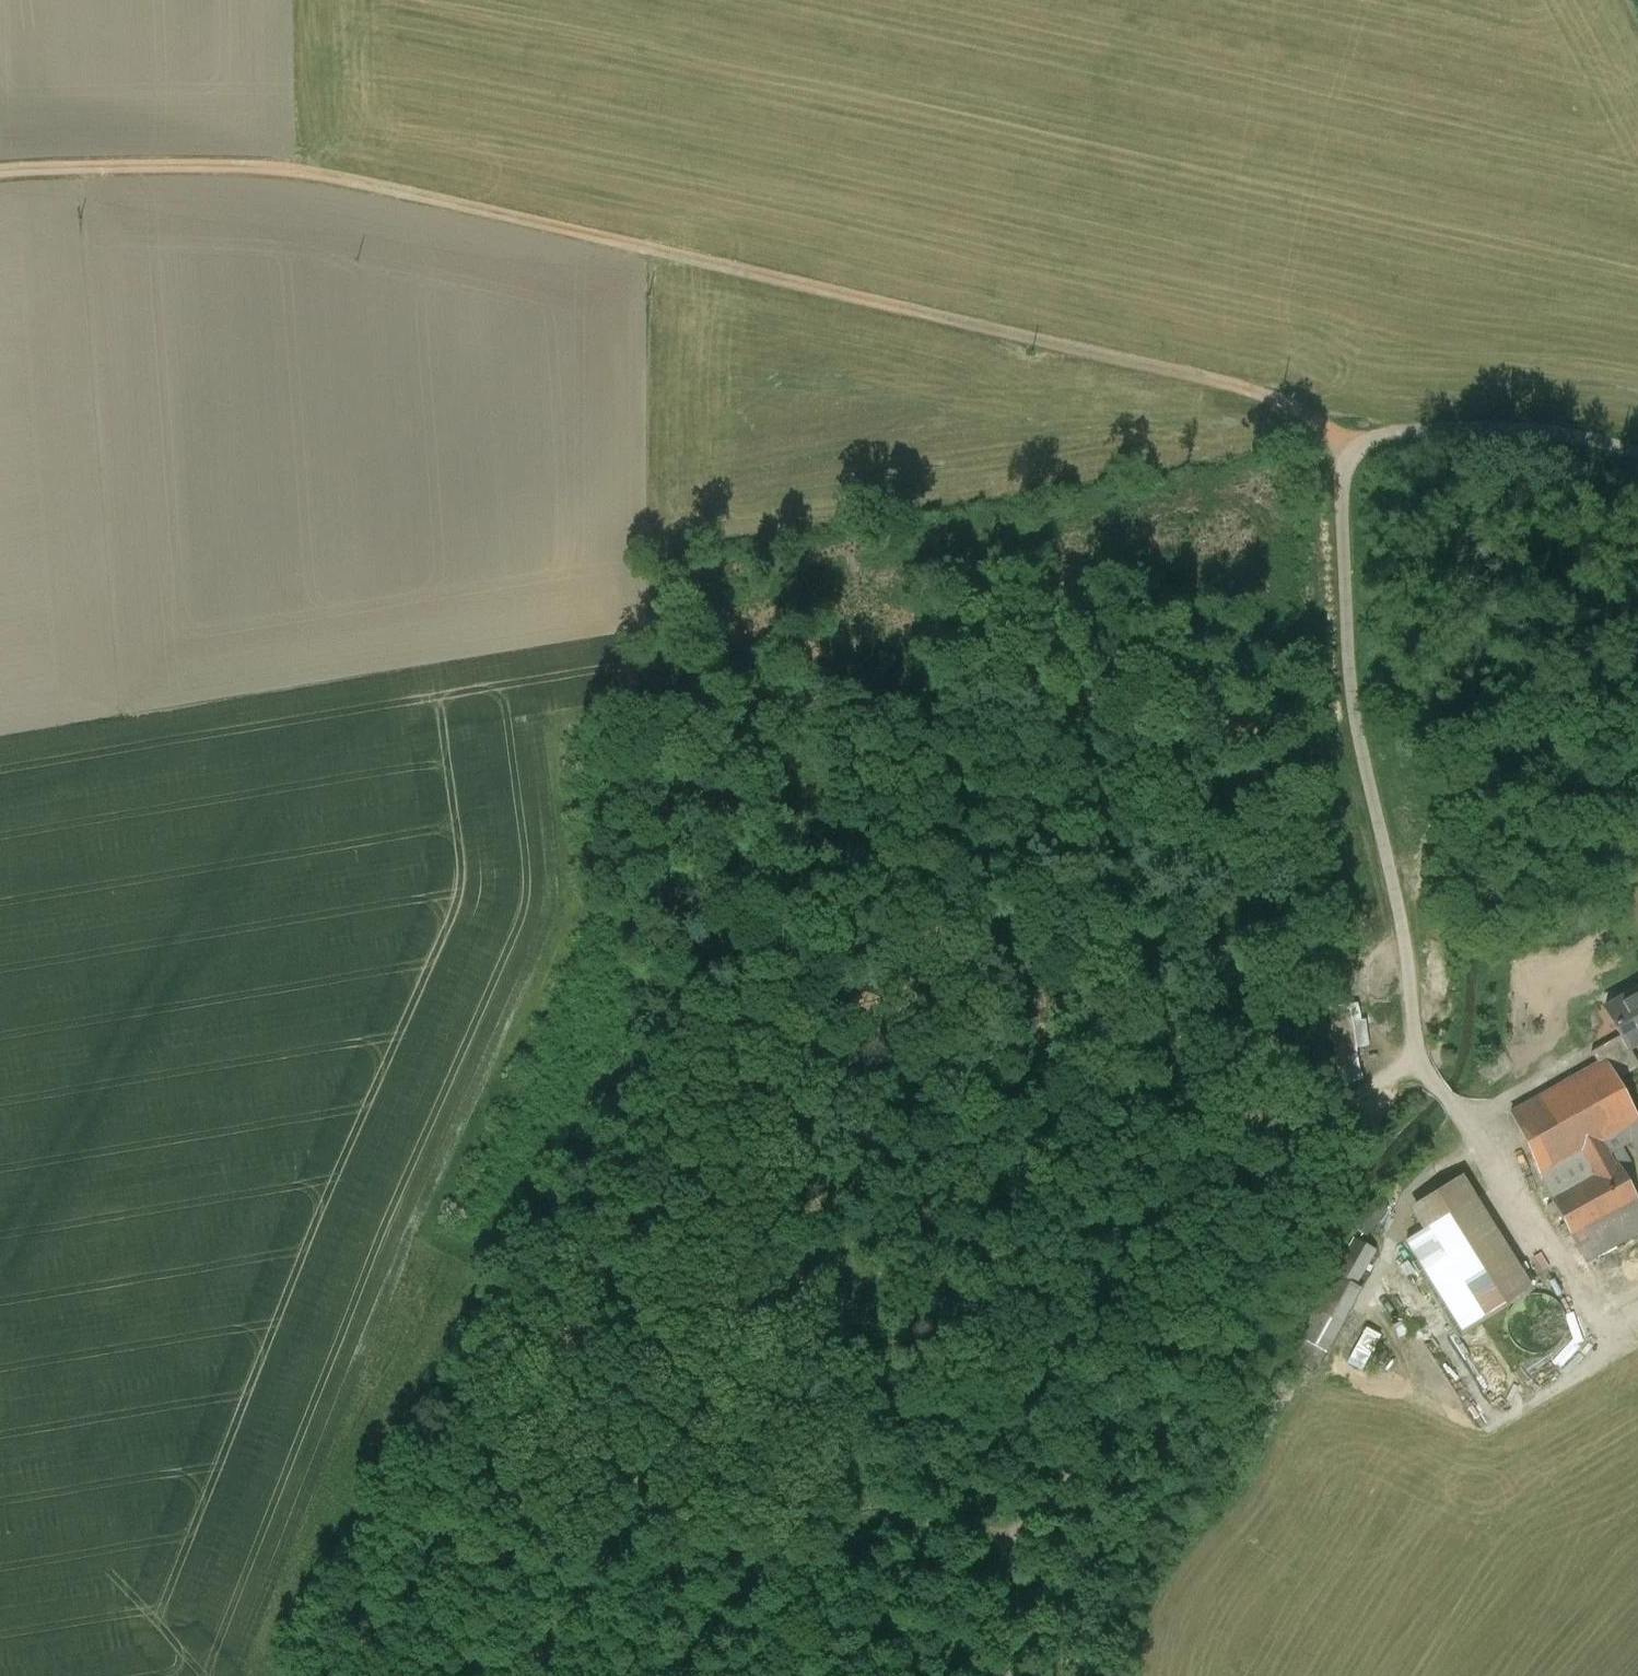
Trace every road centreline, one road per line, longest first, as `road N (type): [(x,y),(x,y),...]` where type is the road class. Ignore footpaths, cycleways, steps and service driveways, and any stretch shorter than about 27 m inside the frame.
road 1 (unclassified): [(1637,453),(1545,431),(1411,430),(1383,435),(1345,464),(1352,704),(1431,1082)]
road 2 (track): [(1427,1068),(1396,1075),(1325,1116),(1288,1157),(1079,1459),(1015,1532),(1004,1610),(1006,1675)]

